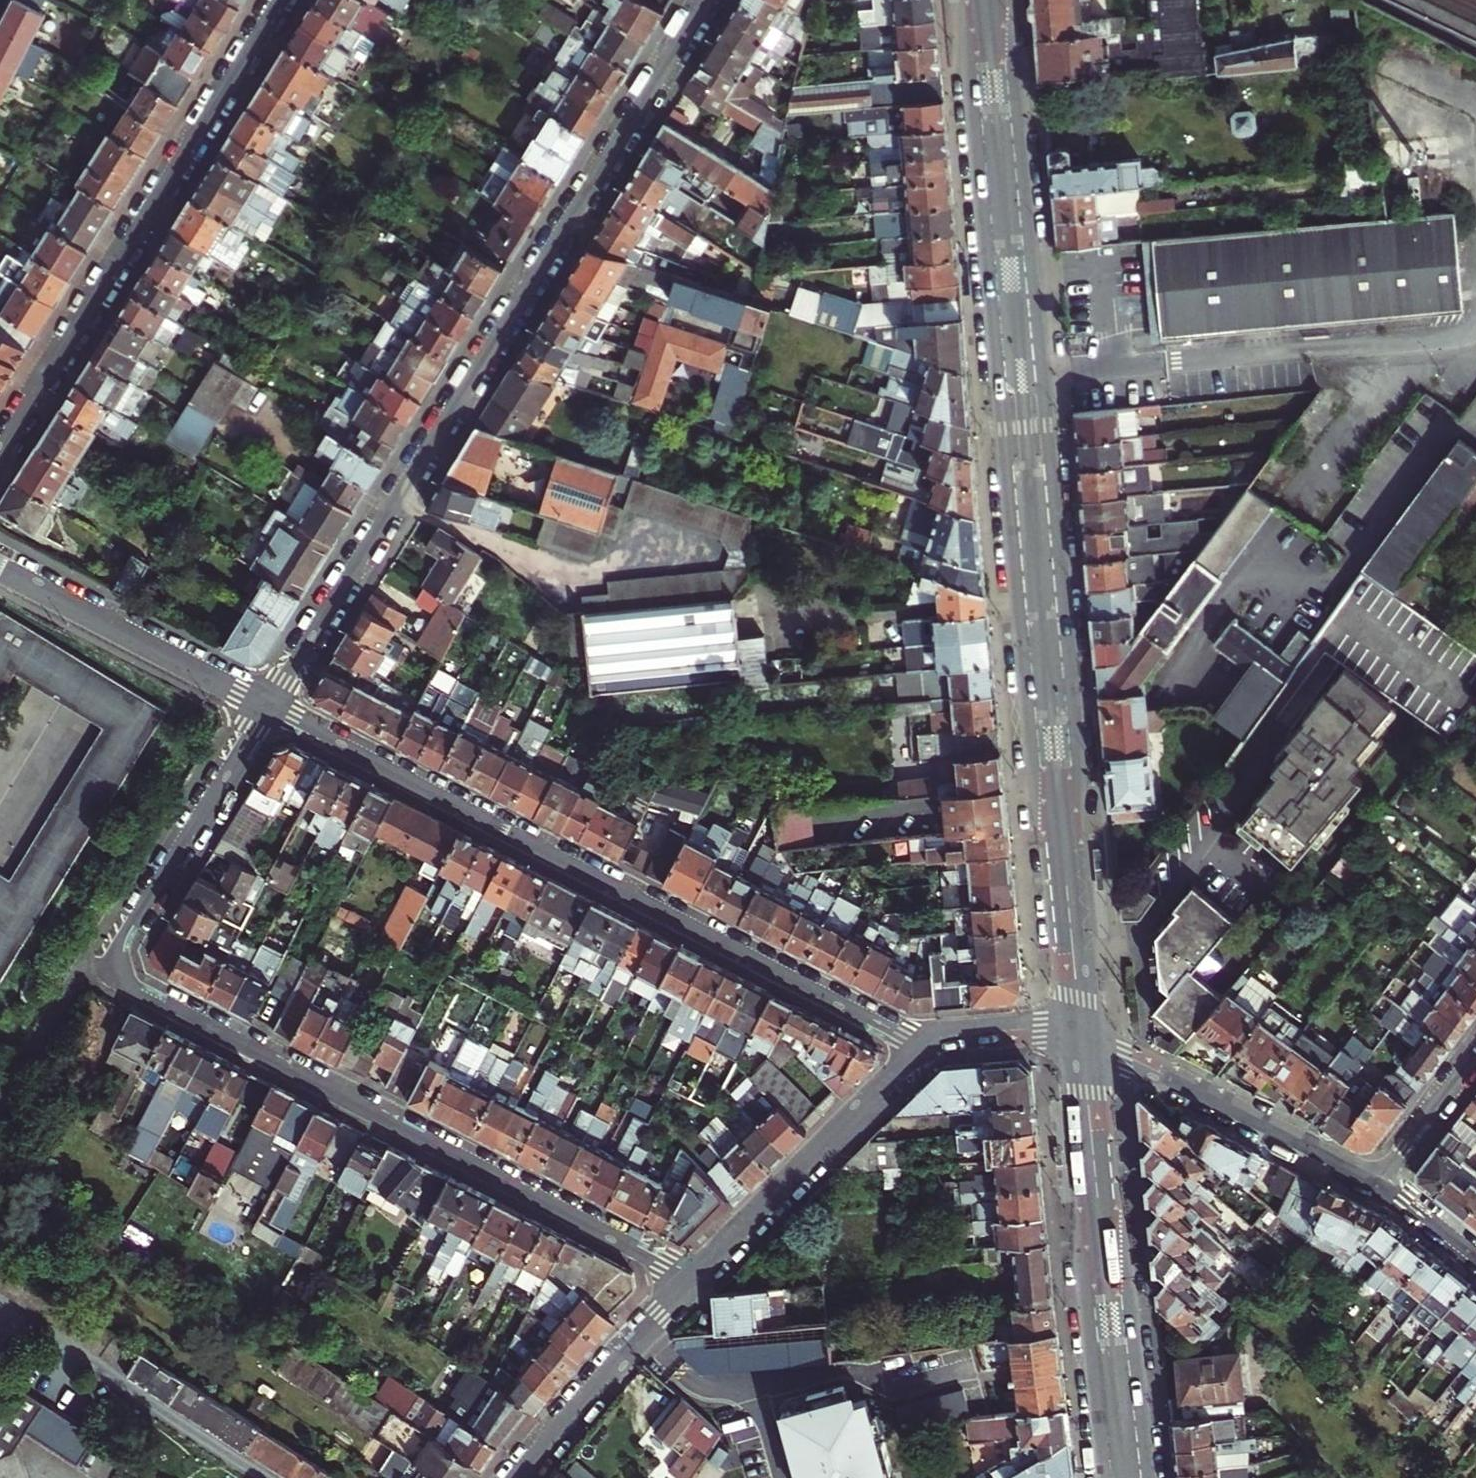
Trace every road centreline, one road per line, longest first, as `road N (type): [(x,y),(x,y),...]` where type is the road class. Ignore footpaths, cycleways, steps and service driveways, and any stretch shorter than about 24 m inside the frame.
road 1 (residential): [(267,708),(106,969),(695,1280)]
road 2 (secondary): [(976,0),(972,77),(1034,767),(1070,884)]
road 3 (secondary): [(1070,884),(1077,790),(1070,676),(1011,60),(997,0)]
road 4 (residential): [(267,708),(704,0)]
road 5 (residential): [(941,1039),(903,1035),(267,708)]
road 6 (residential): [(280,0),(0,451)]
road 7 (residential): [(941,1039),(695,1280)]
road 8 (residential): [(1081,1031),(1378,1184)]
road 9 (secondary): [(1149,1477),(1123,1263),(1093,1159)]
road 10 (secondary): [(1093,1159),(1087,1289),(1105,1477)]
road 11 (residential): [(0,568),(267,708)]
road 12 (residential): [(695,1280),(519,1477)]
road 13 (residential): [(1475,1054),(1378,1184)]
road 14 (secondary): [(1070,884),(1081,1031)]
road 15 (residential): [(1081,1031),(941,1039)]
road 16 (secondary): [(1081,1031),(1093,1159)]
road 17 (residential): [(1378,1184),(1475,1259)]

